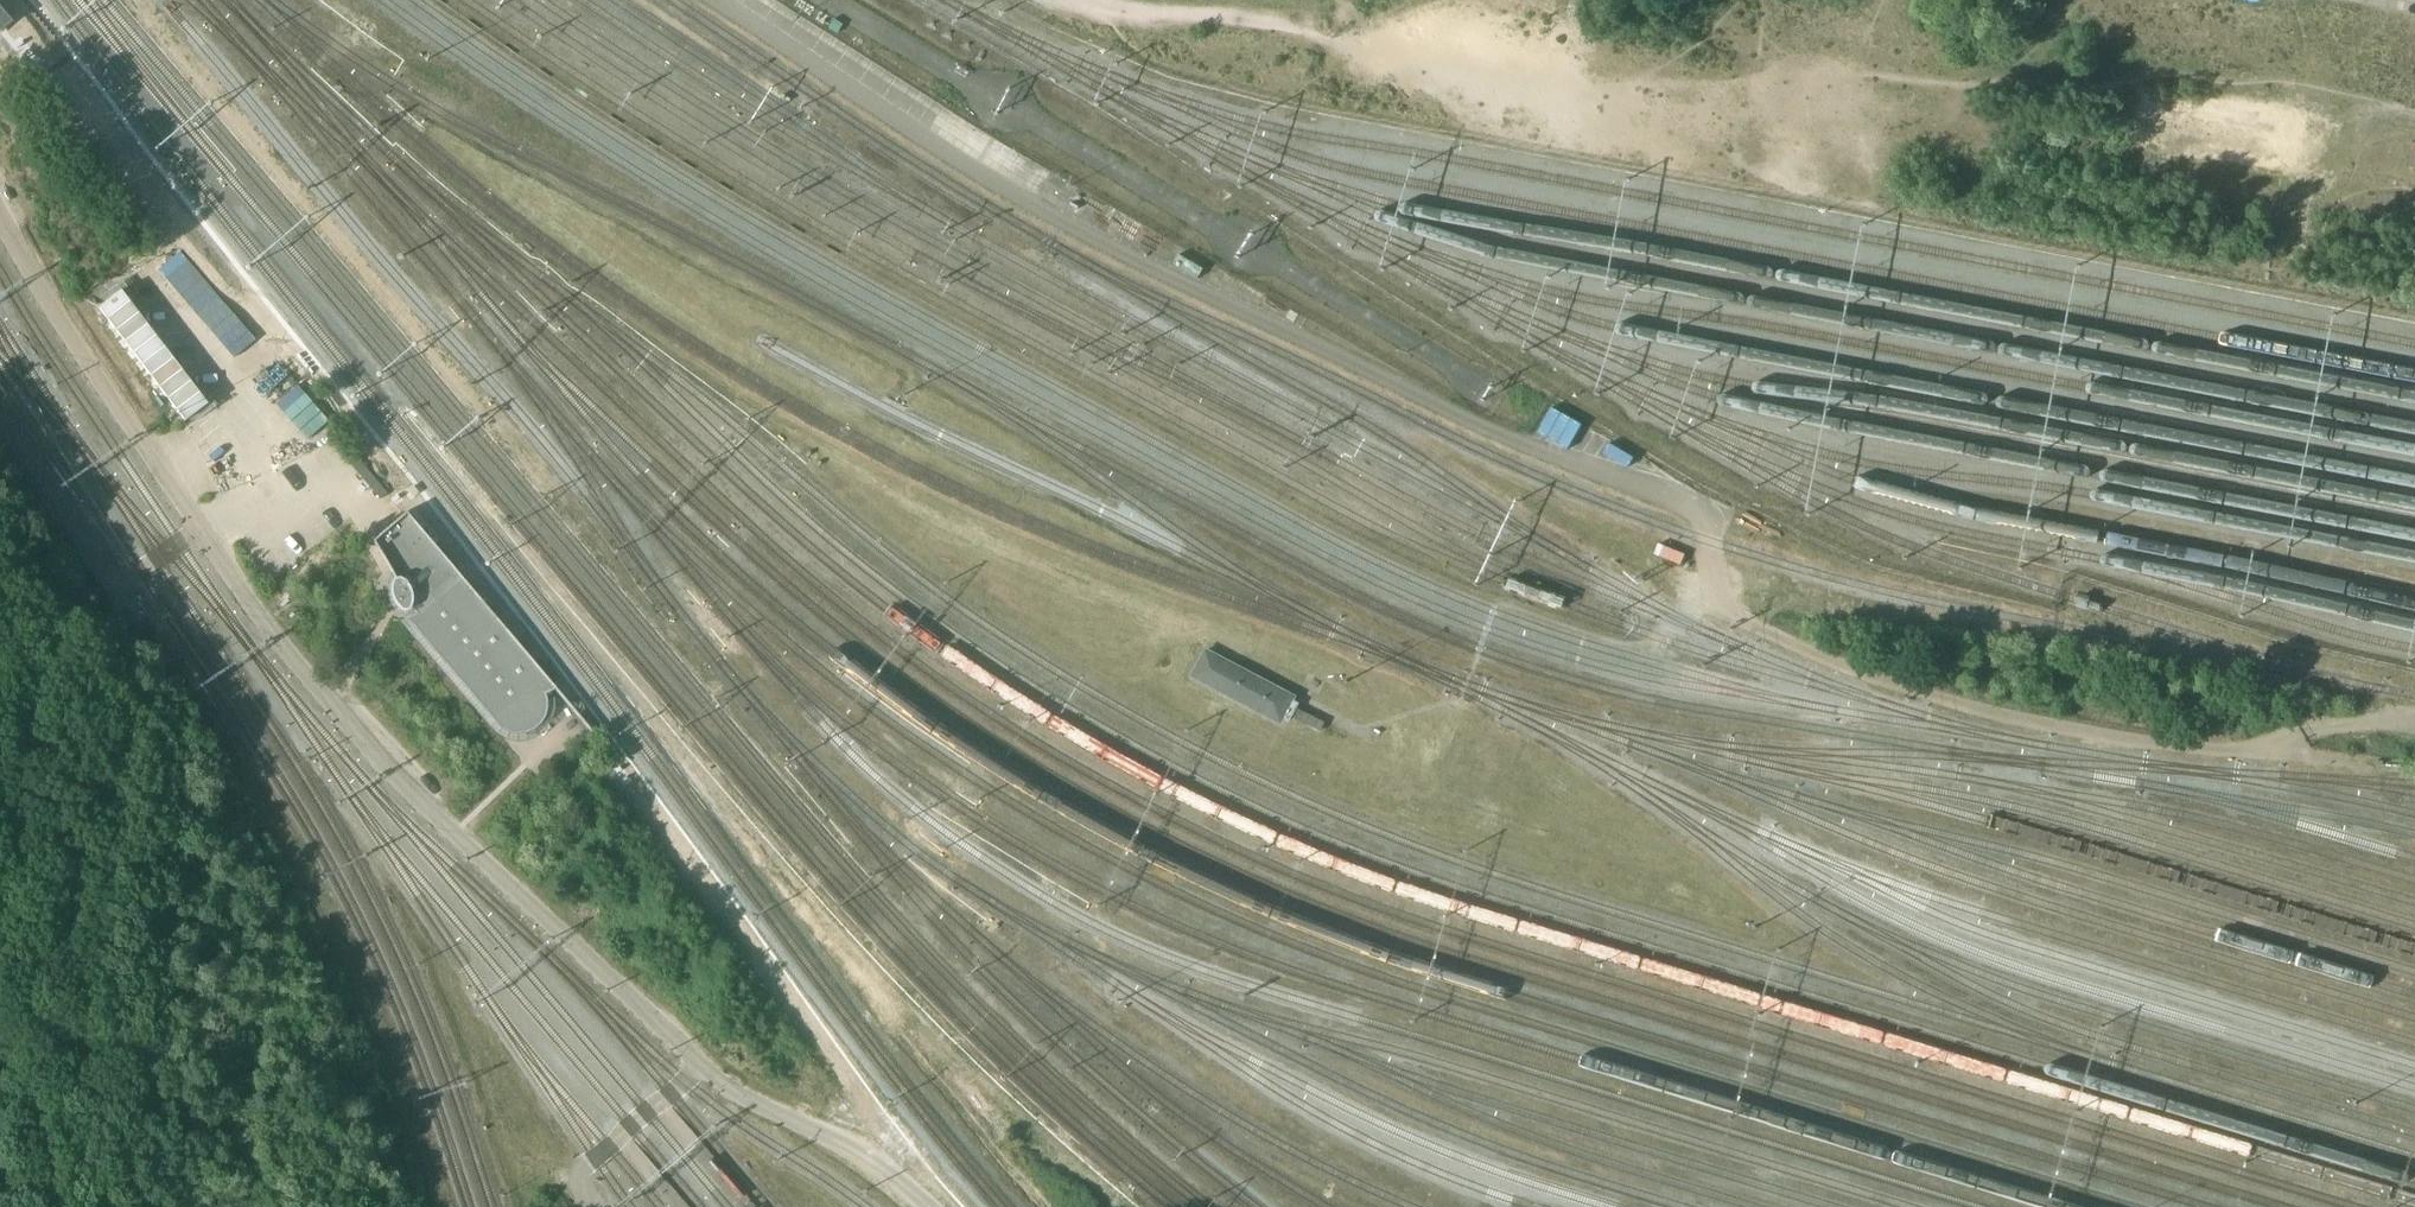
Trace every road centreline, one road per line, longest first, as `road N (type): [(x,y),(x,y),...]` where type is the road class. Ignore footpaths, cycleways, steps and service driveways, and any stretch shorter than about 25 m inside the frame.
road 1 (track): [(1085,0),(1124,11),(1264,21),(1320,38)]
road 2 (track): [(1044,1206),(900,1038)]

